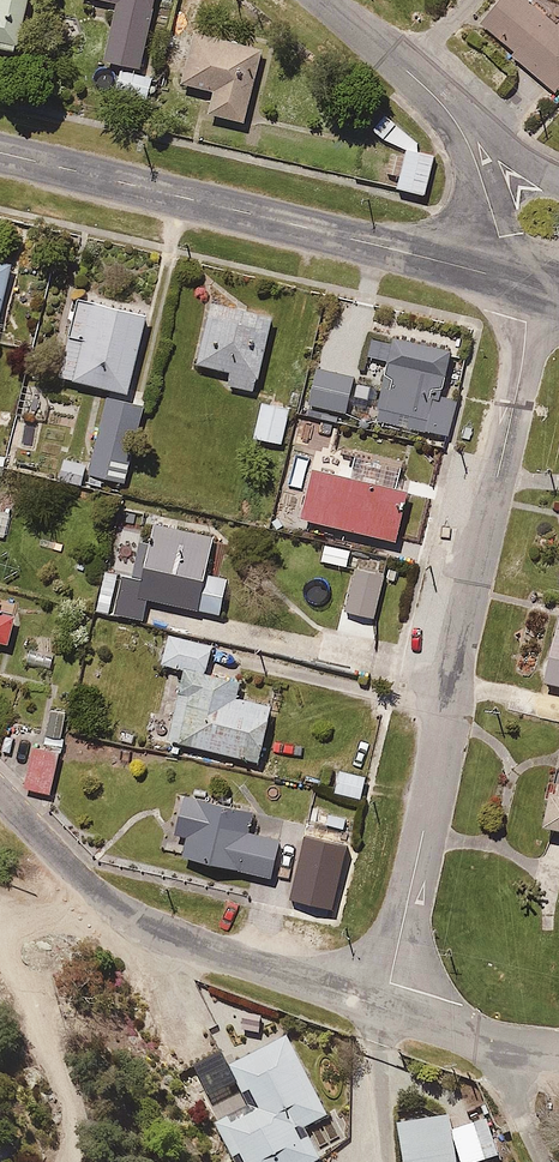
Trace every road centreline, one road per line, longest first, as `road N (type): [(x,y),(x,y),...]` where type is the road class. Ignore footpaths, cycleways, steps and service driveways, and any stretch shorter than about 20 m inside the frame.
road 1 (residential): [(518,282),(527,321),(520,377),(385,1007)]
road 2 (tertiary): [(518,282),(0,154)]
road 3 (residential): [(385,1007),(153,927),(74,870),(0,792)]
road 4 (residential): [(518,282),(456,122),(321,0)]
road 5 (residential): [(558,1055),(479,1043),(385,1007)]

